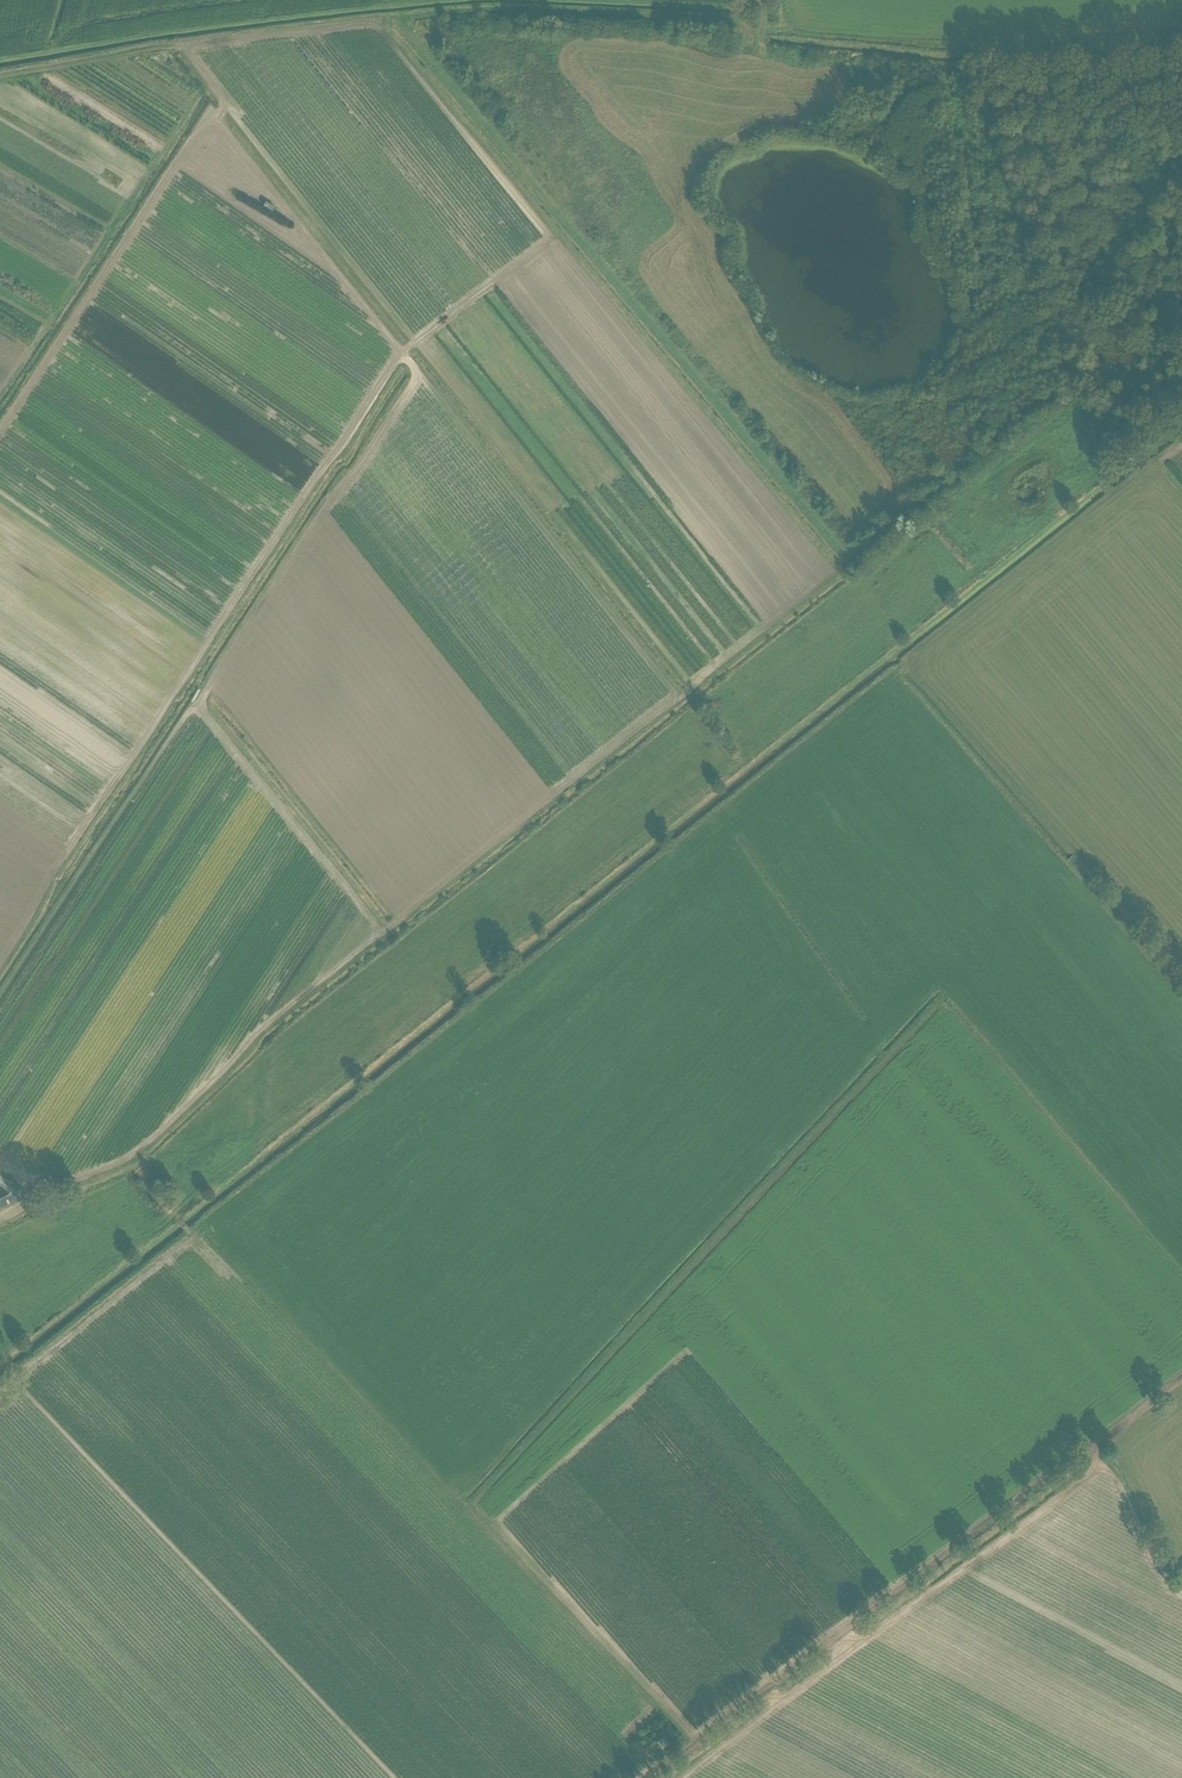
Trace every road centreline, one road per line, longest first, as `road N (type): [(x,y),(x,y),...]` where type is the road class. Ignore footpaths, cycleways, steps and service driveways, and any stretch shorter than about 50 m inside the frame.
road 1 (track): [(1181,1381),(655,1777)]

